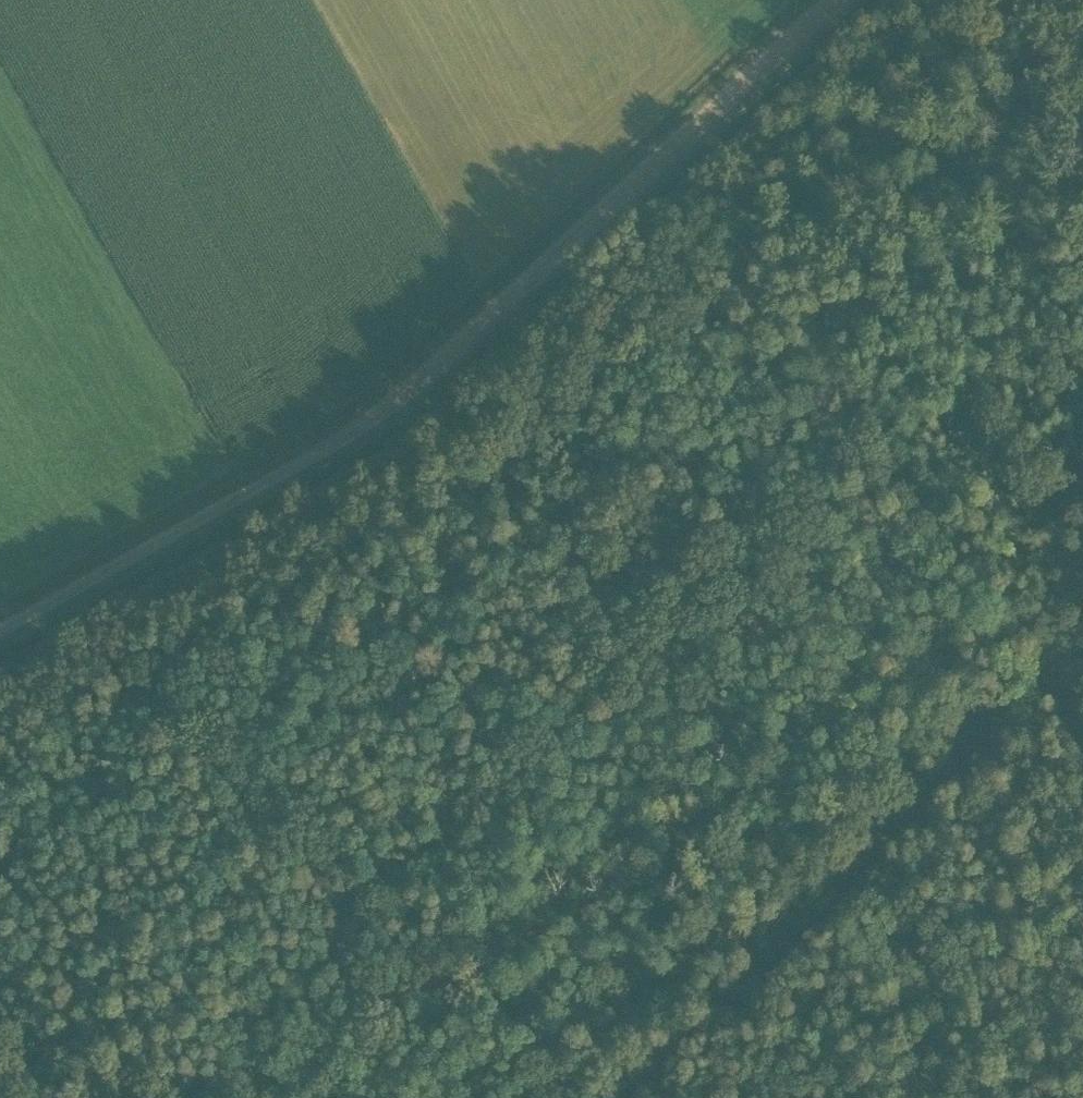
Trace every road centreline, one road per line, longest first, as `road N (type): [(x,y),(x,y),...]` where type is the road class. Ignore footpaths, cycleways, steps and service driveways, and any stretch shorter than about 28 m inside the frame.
road 1 (track): [(828,0),(390,397),(0,628)]
road 2 (track): [(198,1097),(591,719),(699,852)]
road 3 (track): [(777,939),(1019,684)]
road 4 (track): [(777,939),(623,1097)]

